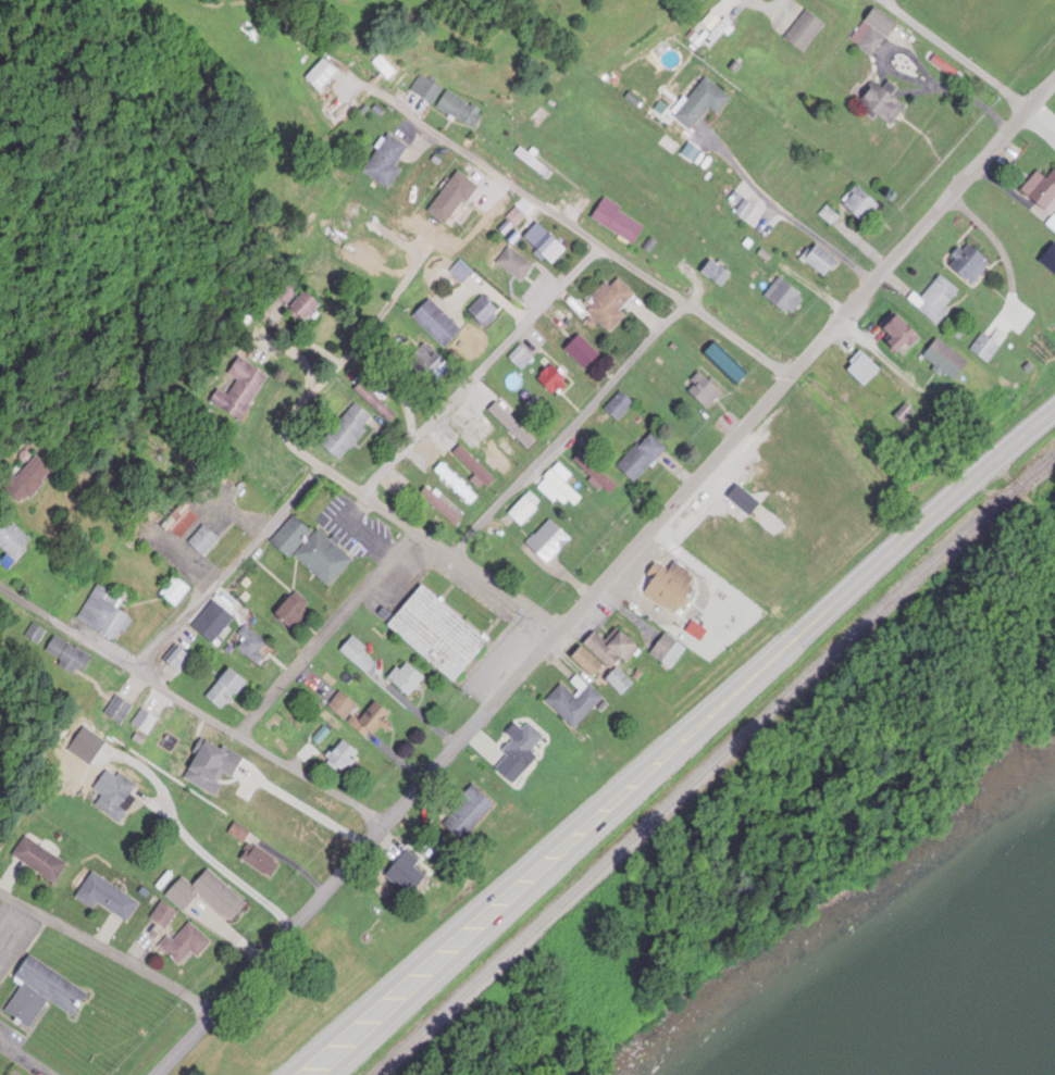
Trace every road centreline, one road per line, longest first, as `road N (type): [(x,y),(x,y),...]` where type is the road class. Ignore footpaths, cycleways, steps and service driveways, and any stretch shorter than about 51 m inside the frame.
road 1 (residential): [(160,1074),(1054,84)]
road 2 (primary): [(311,1074),(1054,425)]
road 3 (residential): [(567,629),(276,429),(312,379),(438,246)]
road 4 (residential): [(388,824),(0,583)]
road 5 (residential): [(364,495),(598,239)]
road 6 (residential): [(342,68),(598,239)]
road 7 (residential): [(138,670),(318,462)]
road 8 (residential): [(420,532),(239,737)]
road 9 (residential): [(0,898),(219,1010)]
road 10 (residential): [(598,239),(786,377)]
road 11 (residential): [(1031,110),(881,0)]

